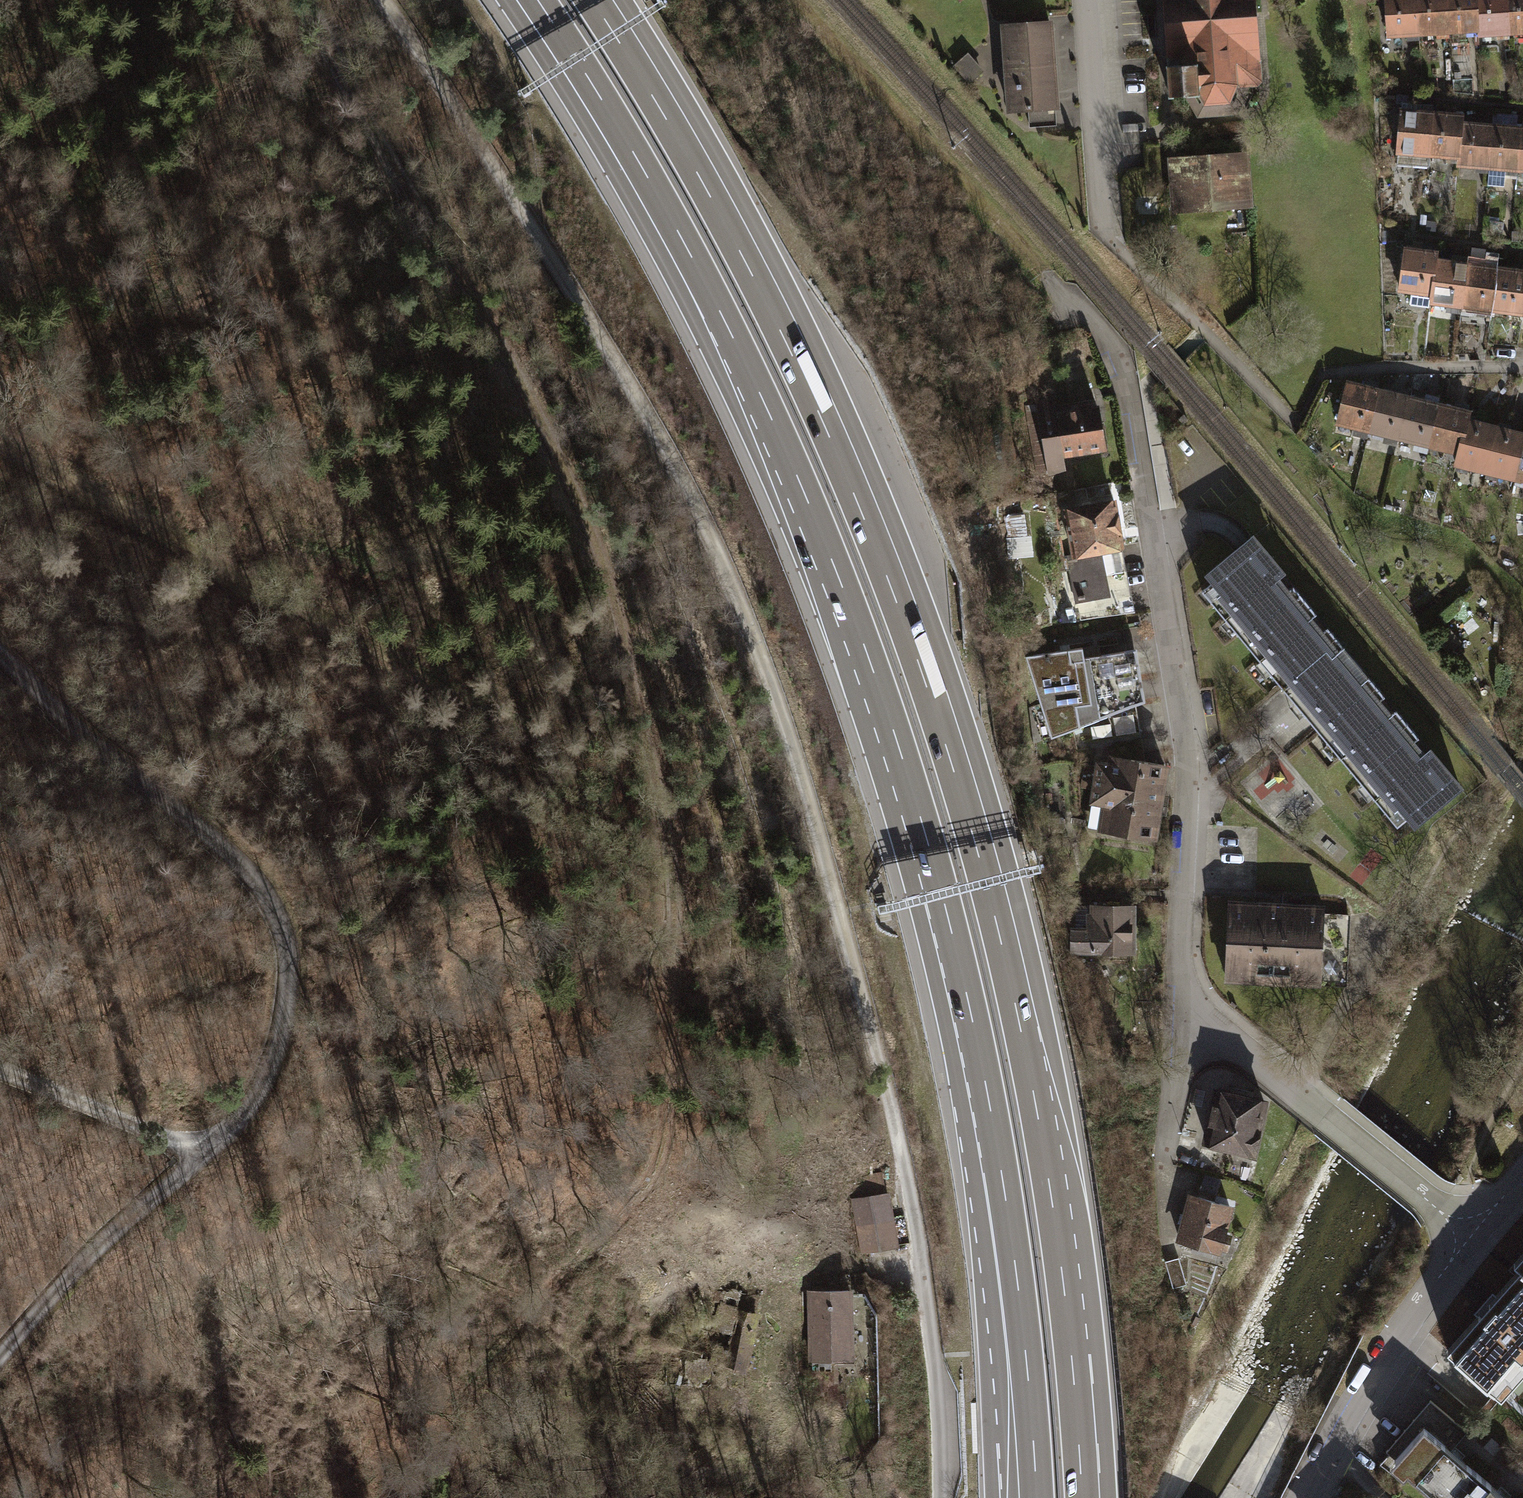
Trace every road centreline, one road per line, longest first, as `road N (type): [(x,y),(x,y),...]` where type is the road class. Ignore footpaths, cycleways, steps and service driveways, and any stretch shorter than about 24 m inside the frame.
road 1 (motorway): [(527,0),(656,211),(738,367),(871,691),(945,943),(983,1115),(1014,1323),(1028,1497)]
road 2 (motorway): [(1090,1497),(1060,1190),(1006,928),(958,755),(900,586),(794,340),(711,180),(602,0)]
road 3 (track): [(382,0),(634,394),(714,543),(799,769),(886,1091)]
road 4 (residential): [(1070,309),(1097,329),(1121,368),(1187,745),(1182,993),(1203,1021),(1472,1235)]
road 5 (track): [(310,0),(533,403),(606,566),(665,808),(675,901),(671,997)]
road 6 (track): [(0,650),(103,750),(241,865),(281,928),(289,977),(276,1052),(239,1122),(90,1255),(0,1356)]
road 7 (track): [(483,708),(0,436)]
road 8 (track): [(941,1497),(921,1264),(886,1091)]
road 9 (residential): [(1303,1497),(1385,1355),(1472,1235)]
road 10 (residential): [(1086,0),(1103,226)]
road 11 (track): [(0,1072),(205,1155)]

